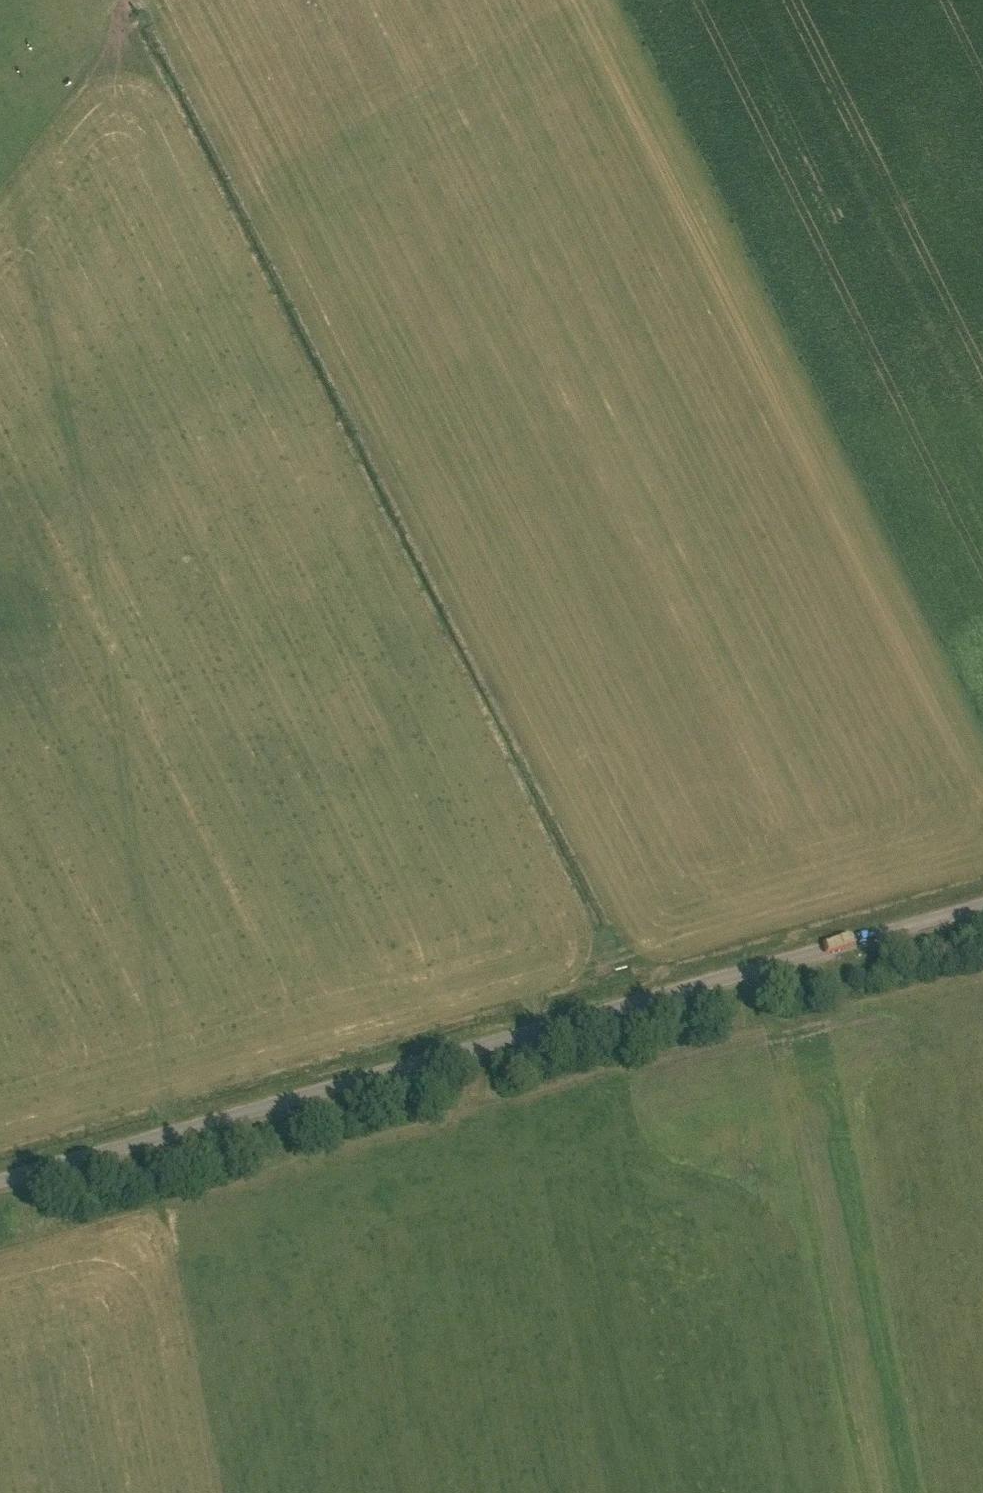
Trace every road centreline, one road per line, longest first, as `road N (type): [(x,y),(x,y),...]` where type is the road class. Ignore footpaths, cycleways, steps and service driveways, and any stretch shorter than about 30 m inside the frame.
road 1 (unclassified): [(0,1181),(982,905)]

